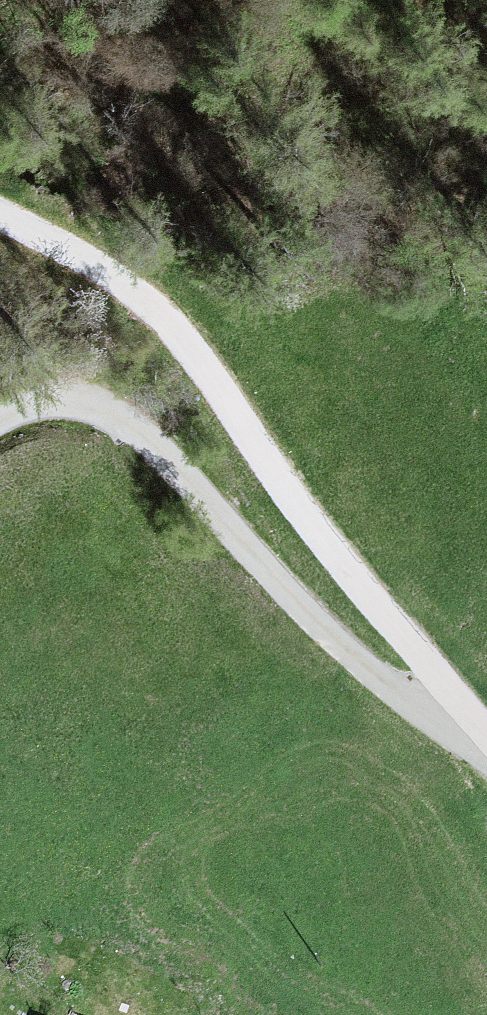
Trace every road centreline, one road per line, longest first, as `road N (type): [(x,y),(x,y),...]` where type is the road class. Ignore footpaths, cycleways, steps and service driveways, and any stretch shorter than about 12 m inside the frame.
road 1 (unclassified): [(486,747),(266,477),(203,364),(124,285),(0,223)]
road 2 (track): [(482,741),(327,644),(163,455),(71,406),(0,416)]

